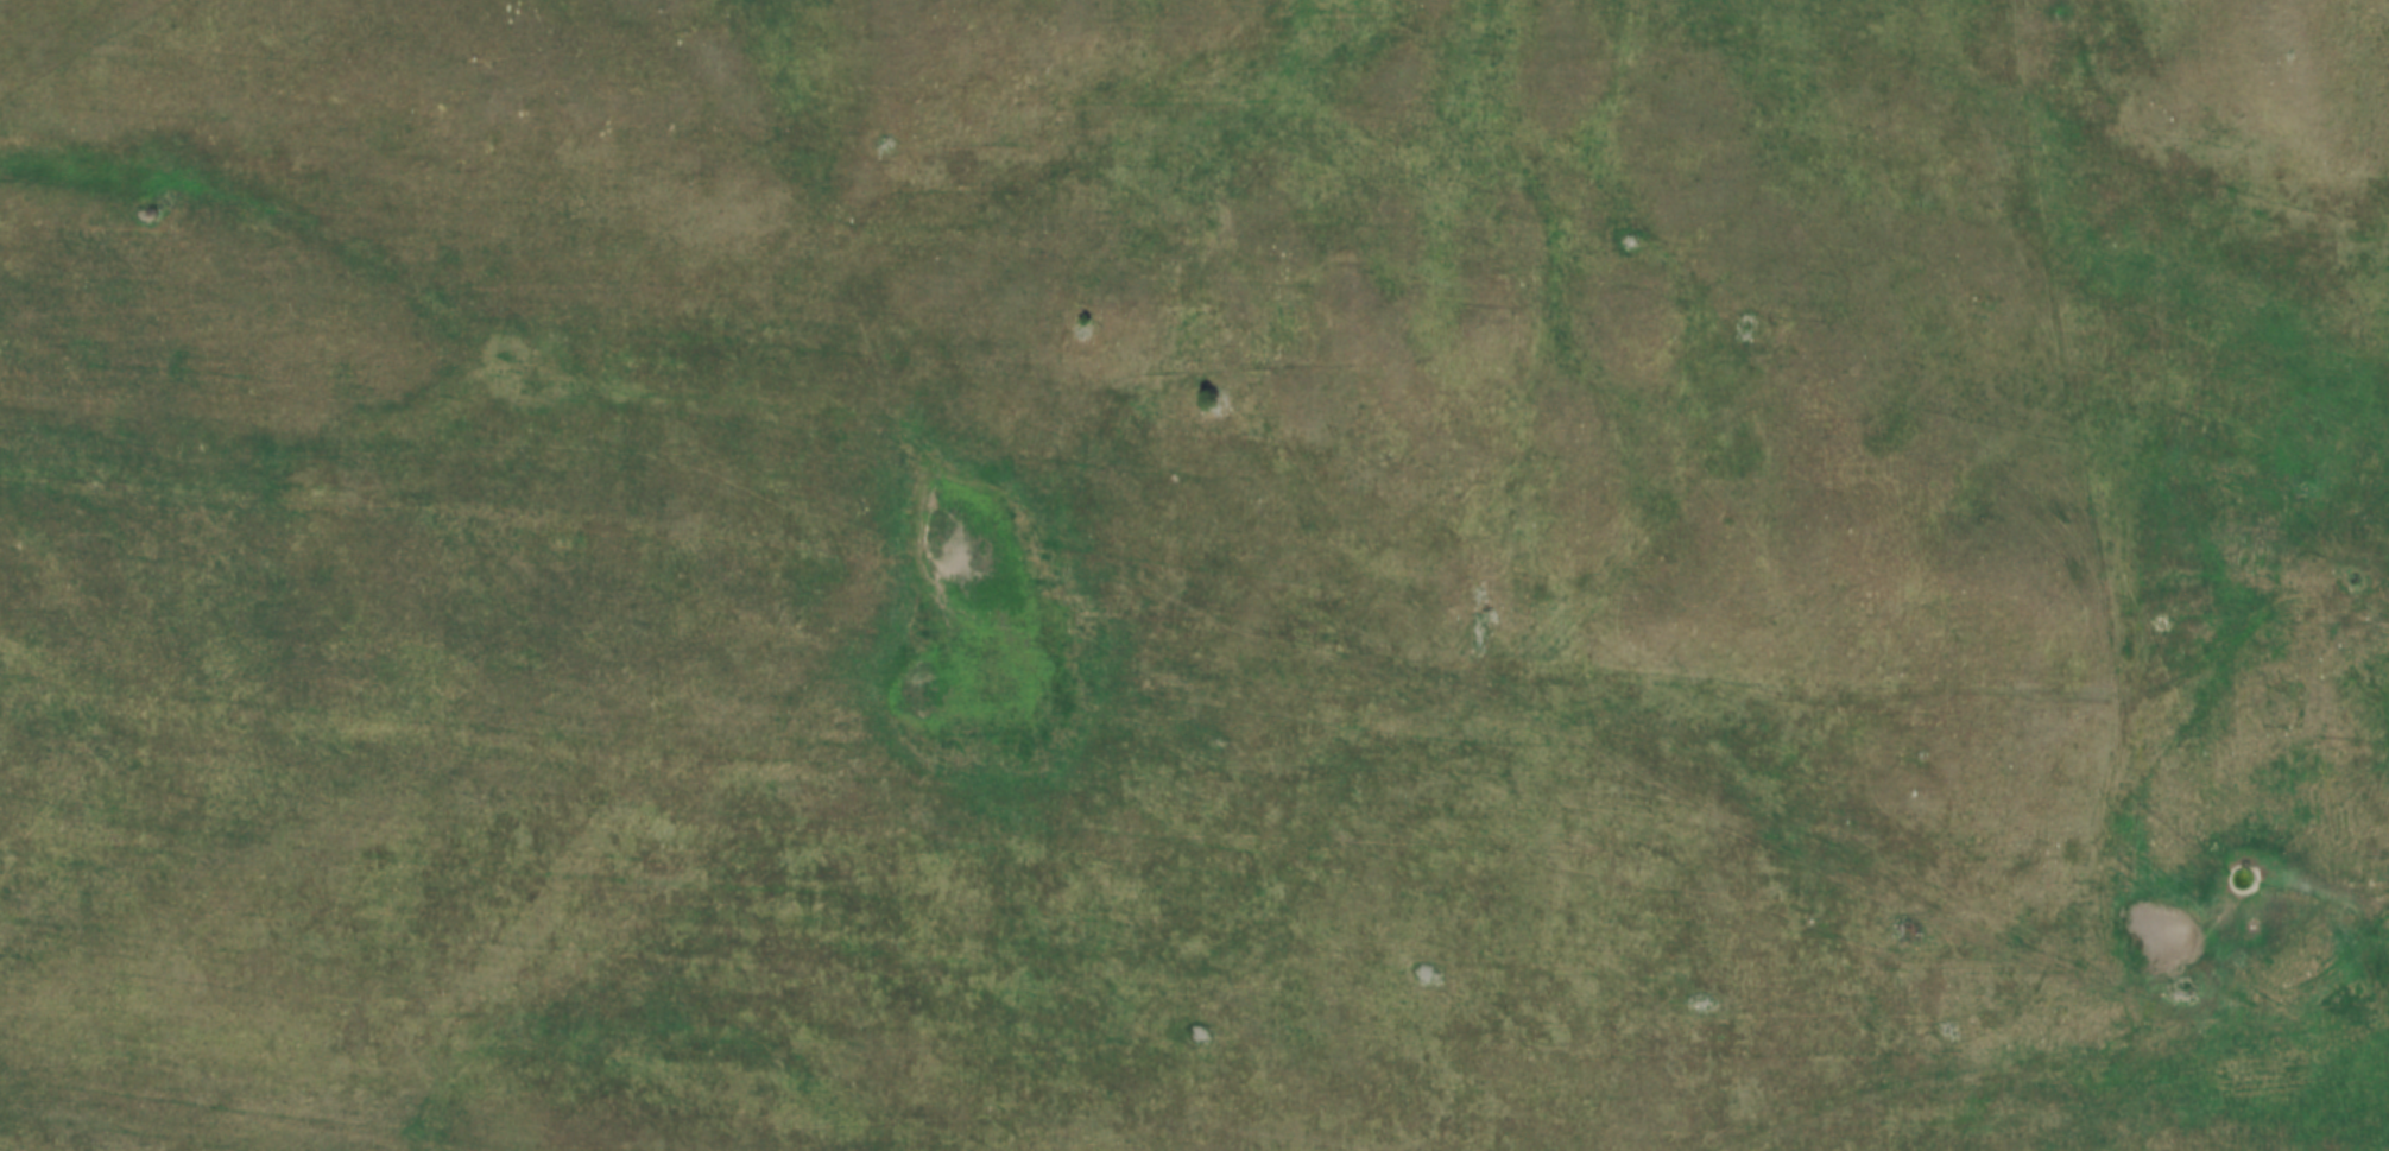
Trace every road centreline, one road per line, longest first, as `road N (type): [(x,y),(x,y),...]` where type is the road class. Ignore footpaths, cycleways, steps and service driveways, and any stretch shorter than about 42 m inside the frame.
road 1 (track): [(2388,635),(2301,634),(2118,679),(1803,678),(1392,649),(842,537),(579,463),(0,414)]

